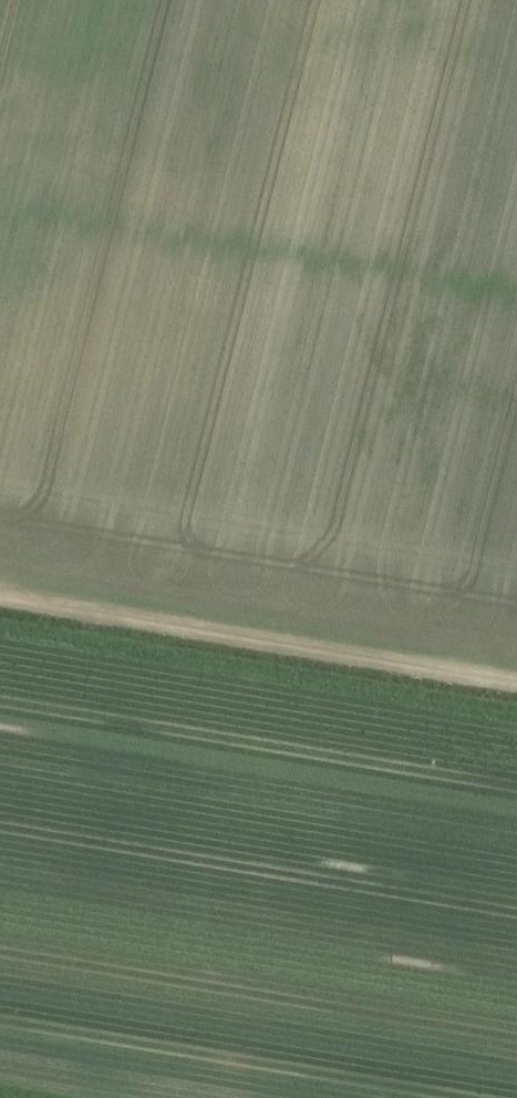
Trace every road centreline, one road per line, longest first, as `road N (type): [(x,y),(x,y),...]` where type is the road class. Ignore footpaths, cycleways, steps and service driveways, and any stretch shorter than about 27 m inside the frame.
road 1 (track): [(516,685),(0,600)]

